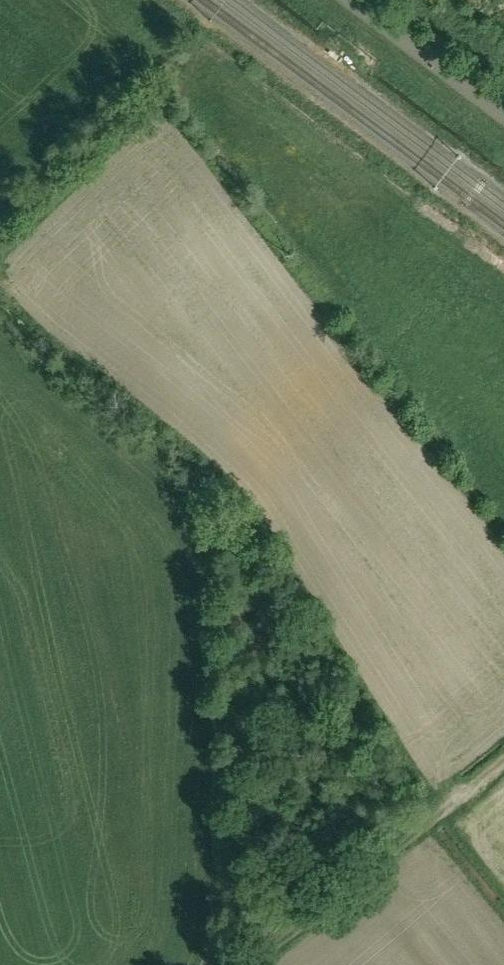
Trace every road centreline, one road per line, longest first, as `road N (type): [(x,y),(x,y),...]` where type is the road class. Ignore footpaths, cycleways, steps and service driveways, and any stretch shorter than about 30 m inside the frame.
road 1 (track): [(503,767),(256,964)]
road 2 (unclassified): [(503,114),(351,0)]

